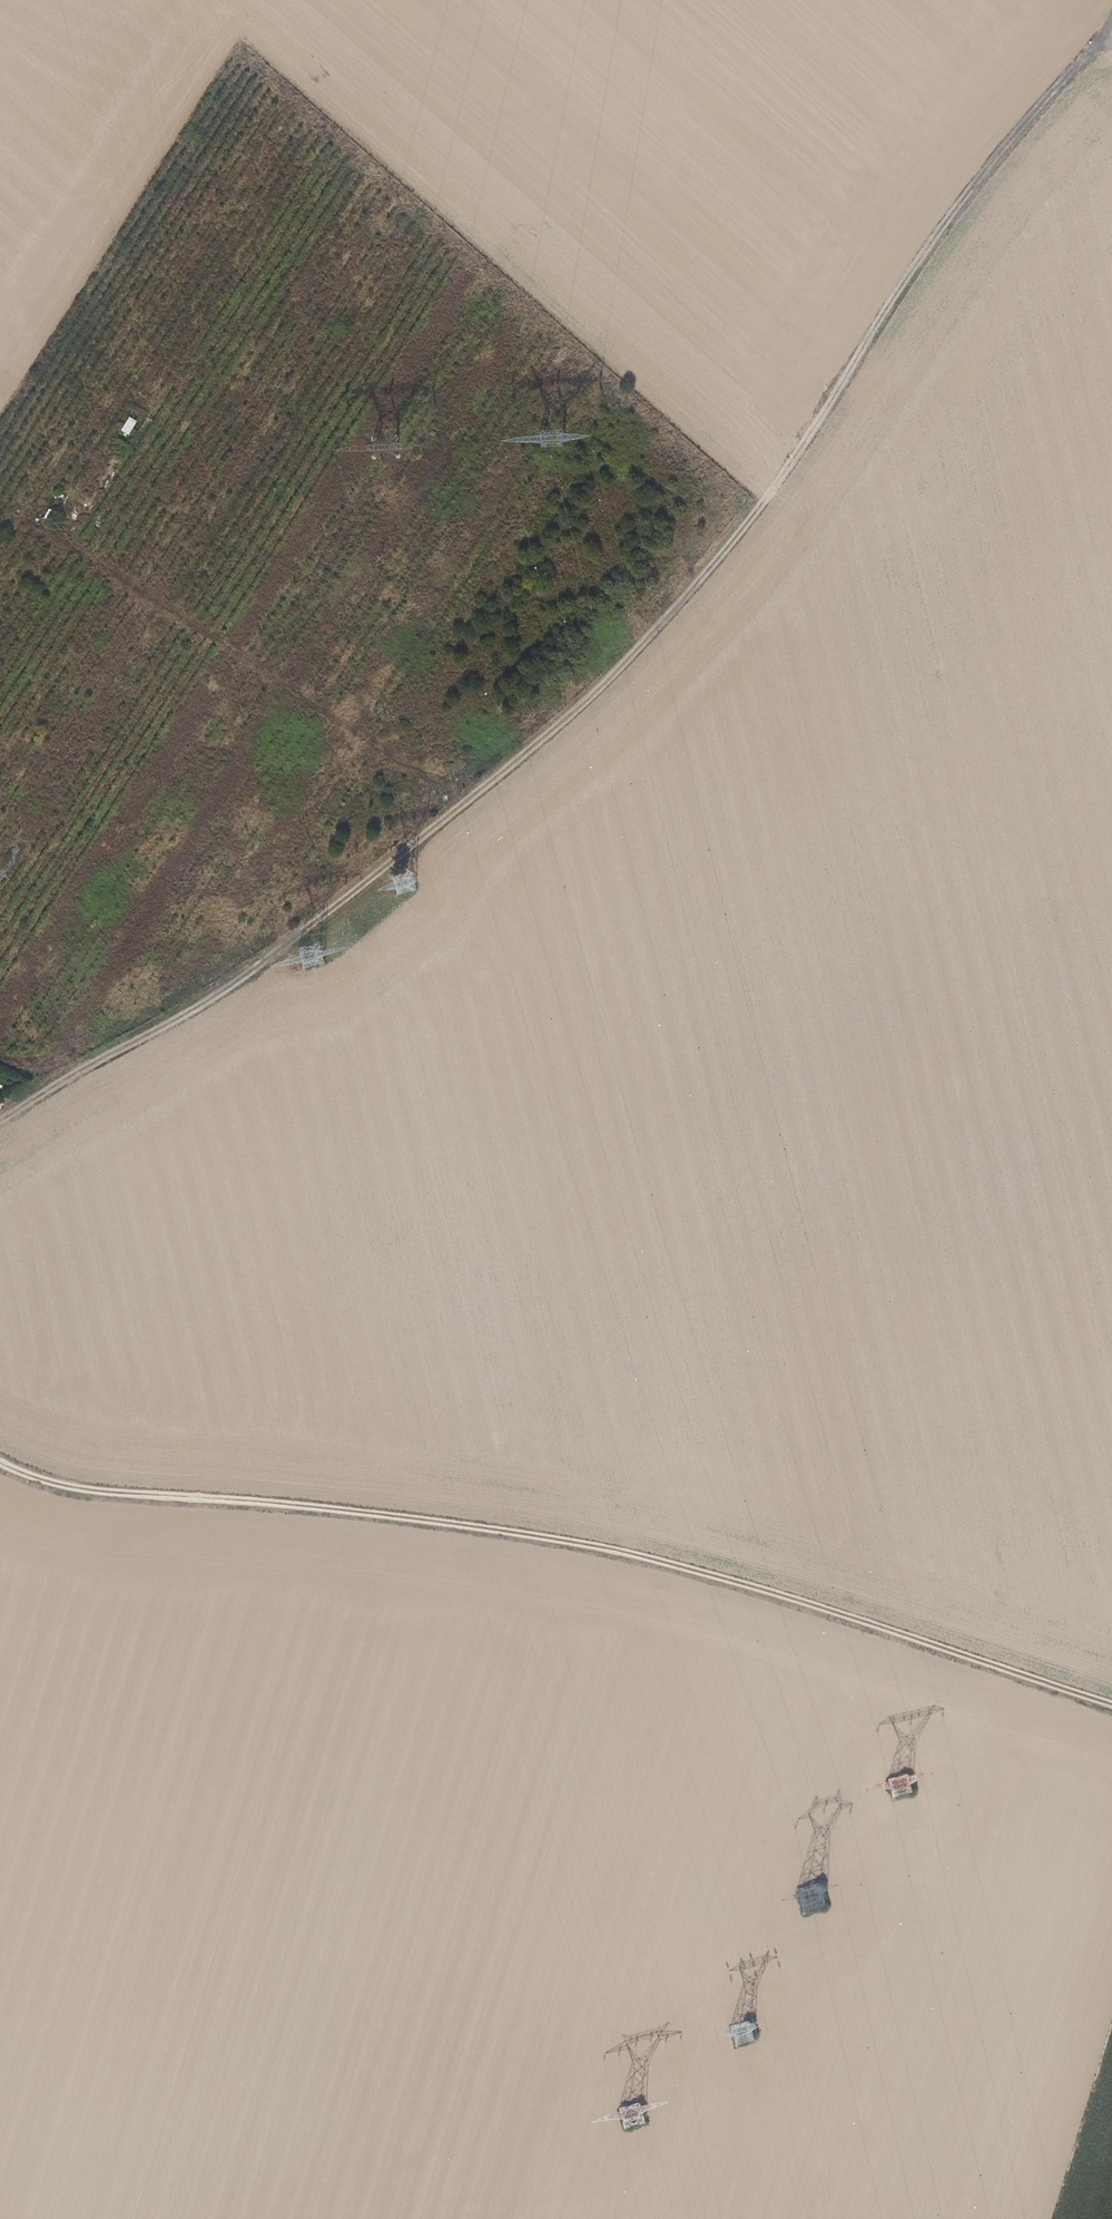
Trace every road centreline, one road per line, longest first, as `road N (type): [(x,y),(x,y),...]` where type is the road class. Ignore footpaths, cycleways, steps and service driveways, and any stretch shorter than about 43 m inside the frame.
road 1 (track): [(0,1119),(241,981),(616,674),(741,527),(955,211),(1111,27)]
road 2 (track): [(0,1464),(73,1490),(364,1514),(582,1545),(788,1598),(1111,1707)]

